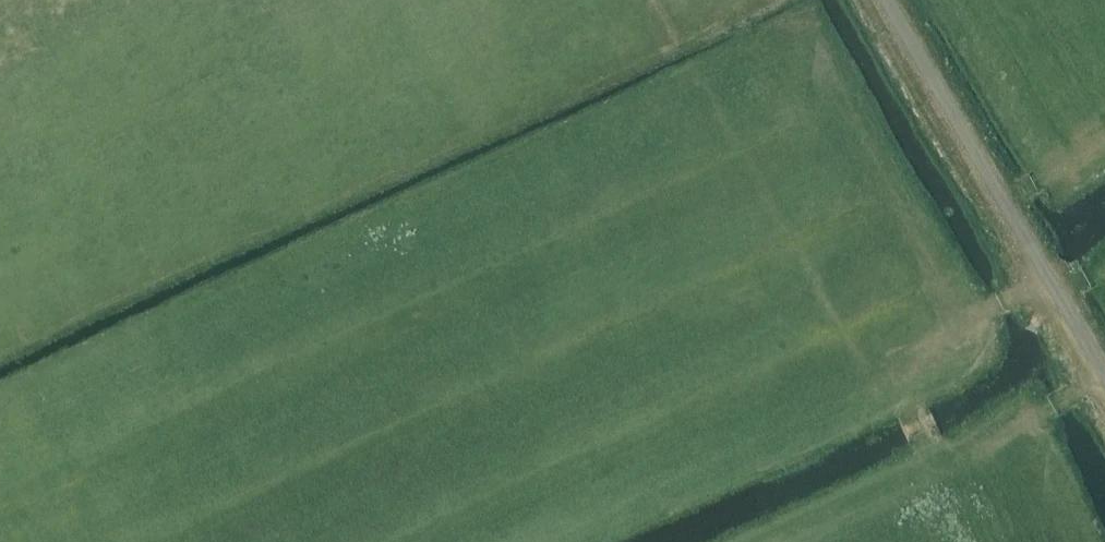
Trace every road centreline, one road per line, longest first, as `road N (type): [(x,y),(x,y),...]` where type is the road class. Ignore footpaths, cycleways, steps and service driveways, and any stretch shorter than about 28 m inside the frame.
road 1 (unclassified): [(1104,370),(889,0)]

